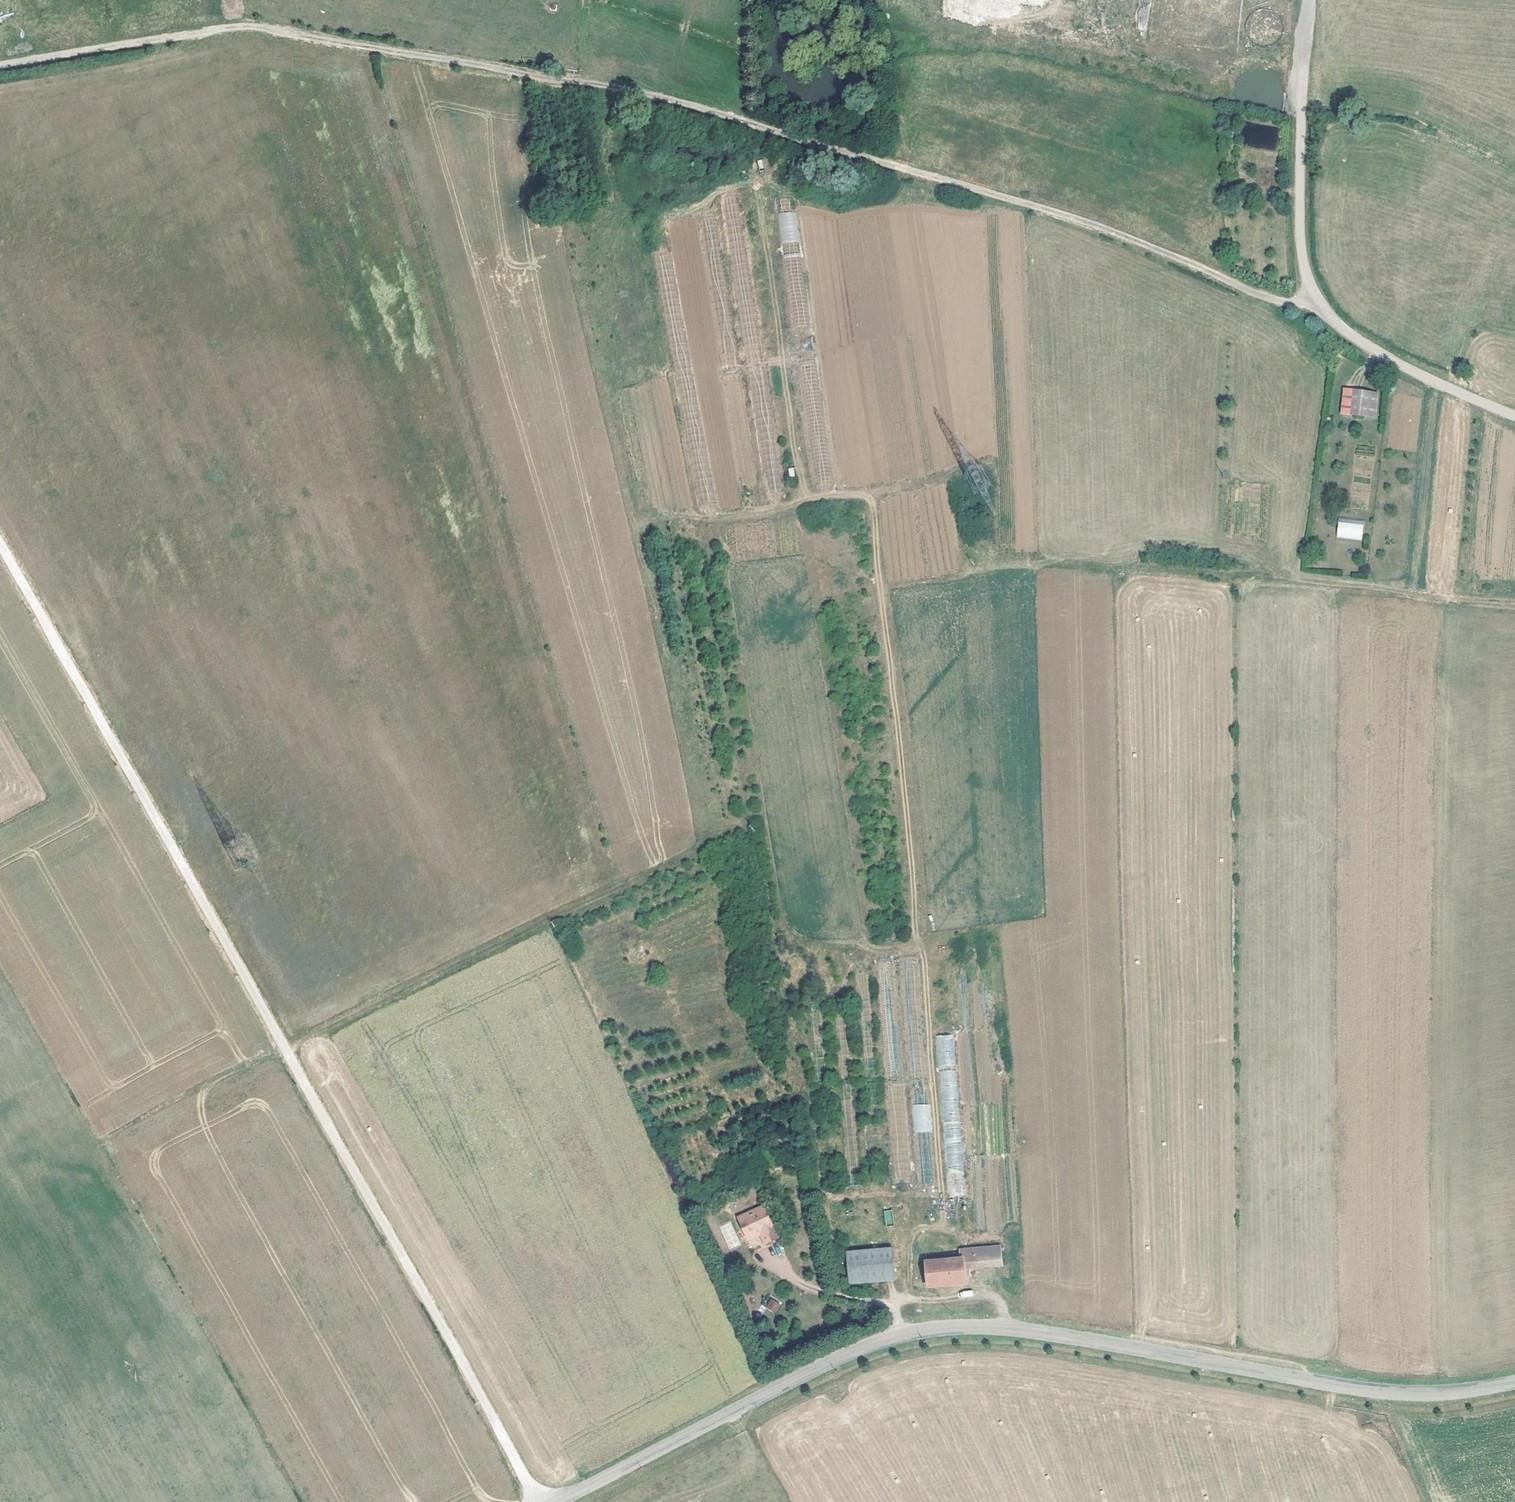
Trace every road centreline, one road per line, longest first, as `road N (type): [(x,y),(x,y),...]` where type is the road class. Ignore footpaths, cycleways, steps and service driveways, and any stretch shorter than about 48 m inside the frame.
road 1 (track): [(1324,311),(1277,301),(1106,227),(651,95),(250,25),(0,68)]
road 2 (unclassified): [(537,1501),(0,544)]
road 3 (tertiary): [(1514,1382),(1389,1392),(1016,1329),(922,1330),(857,1349),(555,1501)]
road 4 (residential): [(1310,0),(1299,214),(1309,285),(1347,333),(1514,416)]

